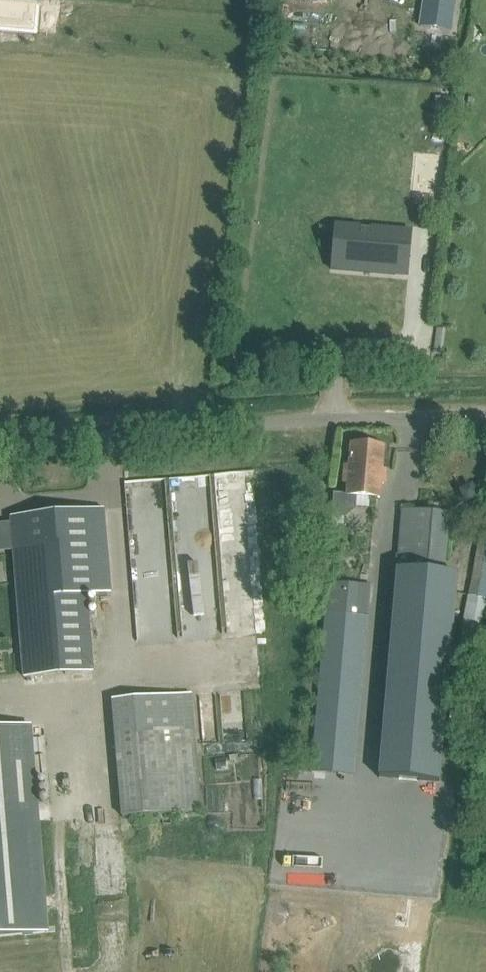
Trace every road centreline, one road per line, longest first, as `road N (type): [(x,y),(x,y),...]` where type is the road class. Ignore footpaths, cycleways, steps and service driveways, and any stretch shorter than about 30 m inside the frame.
road 1 (unclassified): [(0,446),(263,423),(485,416)]

